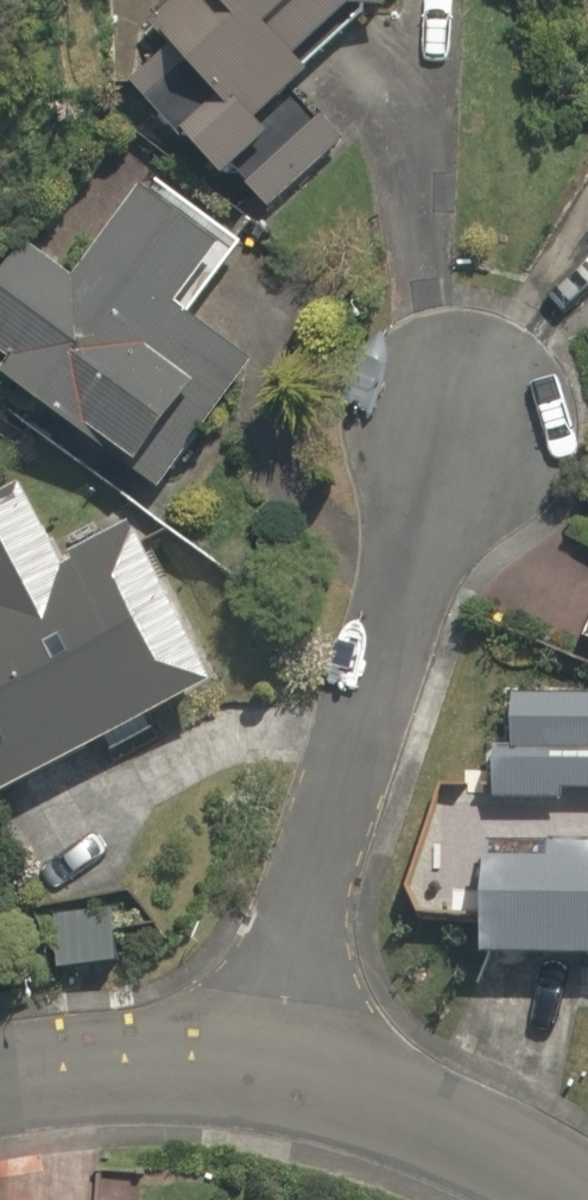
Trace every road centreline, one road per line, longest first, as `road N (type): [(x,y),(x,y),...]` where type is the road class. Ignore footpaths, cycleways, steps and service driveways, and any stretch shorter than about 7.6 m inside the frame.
road 1 (residential): [(471,384),(258,1061)]
road 2 (residential): [(258,1061),(463,1125),(587,1190)]
road 3 (residential): [(0,1083),(89,1060),(178,1053),(258,1061)]

